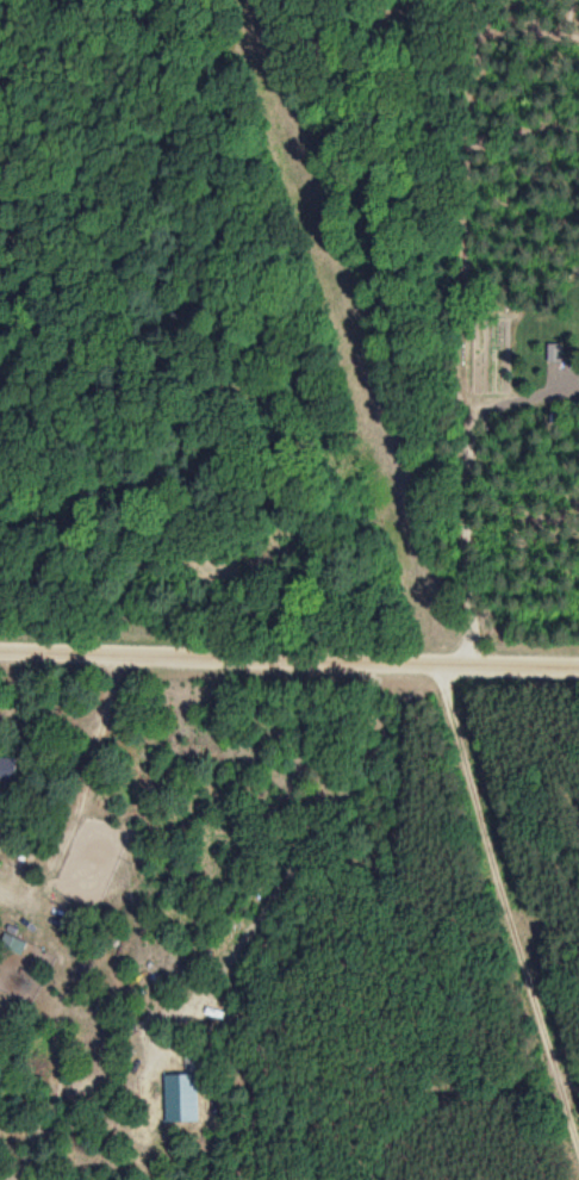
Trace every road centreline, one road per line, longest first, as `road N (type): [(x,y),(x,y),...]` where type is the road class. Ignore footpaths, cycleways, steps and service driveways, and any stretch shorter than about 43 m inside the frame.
road 1 (residential): [(0,639),(578,656)]

